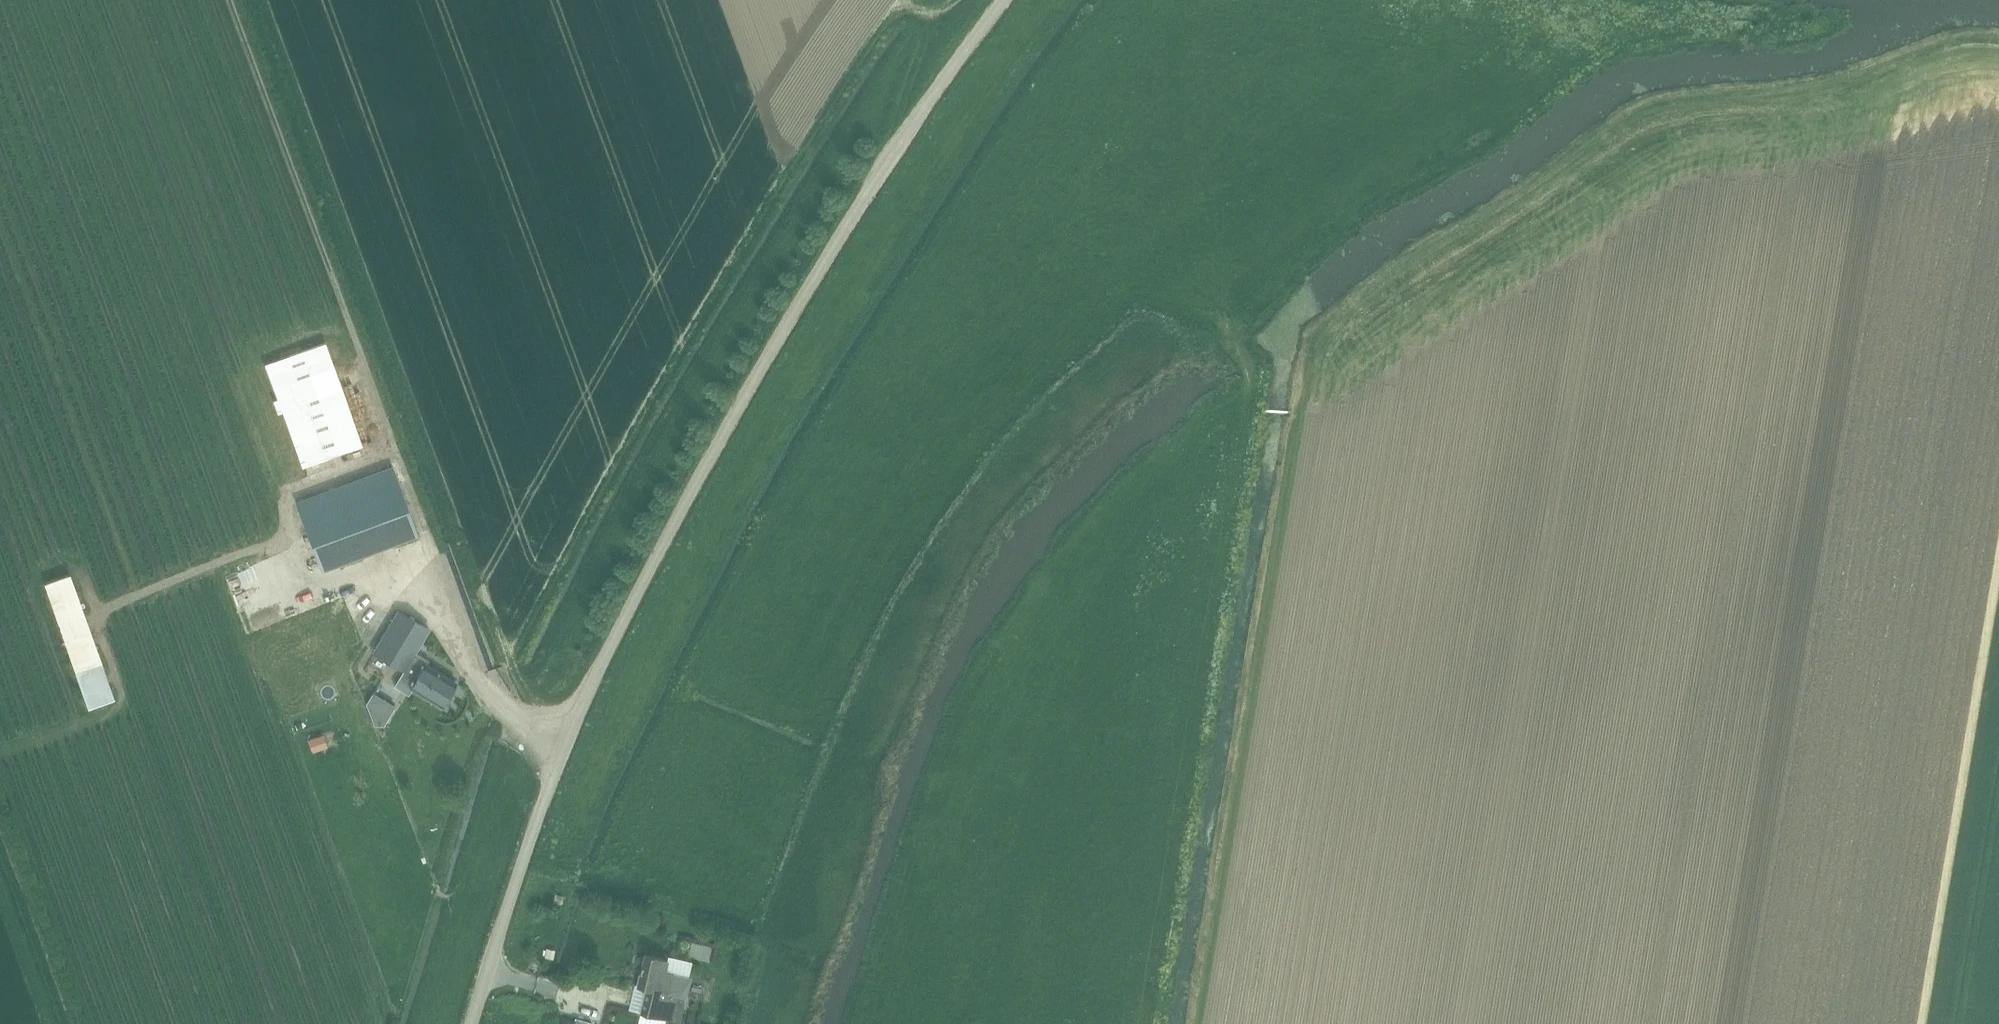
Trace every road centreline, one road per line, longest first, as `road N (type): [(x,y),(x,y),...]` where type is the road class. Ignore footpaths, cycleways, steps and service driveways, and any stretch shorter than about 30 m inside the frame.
road 1 (unclassified): [(472,1023),(566,743),(647,576),(878,173),(1006,0)]
road 2 (track): [(878,173),(930,14),(950,0)]

